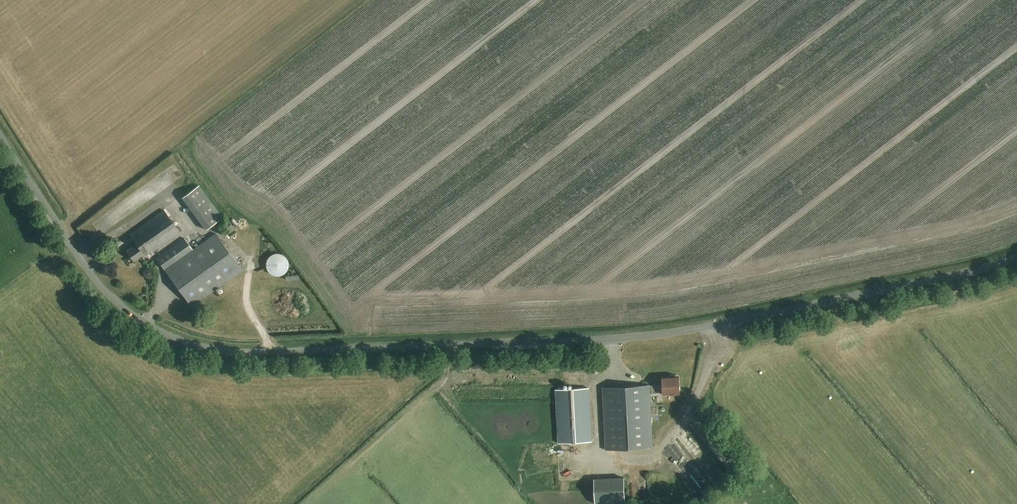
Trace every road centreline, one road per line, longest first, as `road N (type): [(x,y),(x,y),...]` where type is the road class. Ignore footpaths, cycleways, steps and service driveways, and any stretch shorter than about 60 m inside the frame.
road 1 (unclassified): [(1016,255),(954,275),(666,333),(222,350),(153,327),(102,289),(0,137)]

